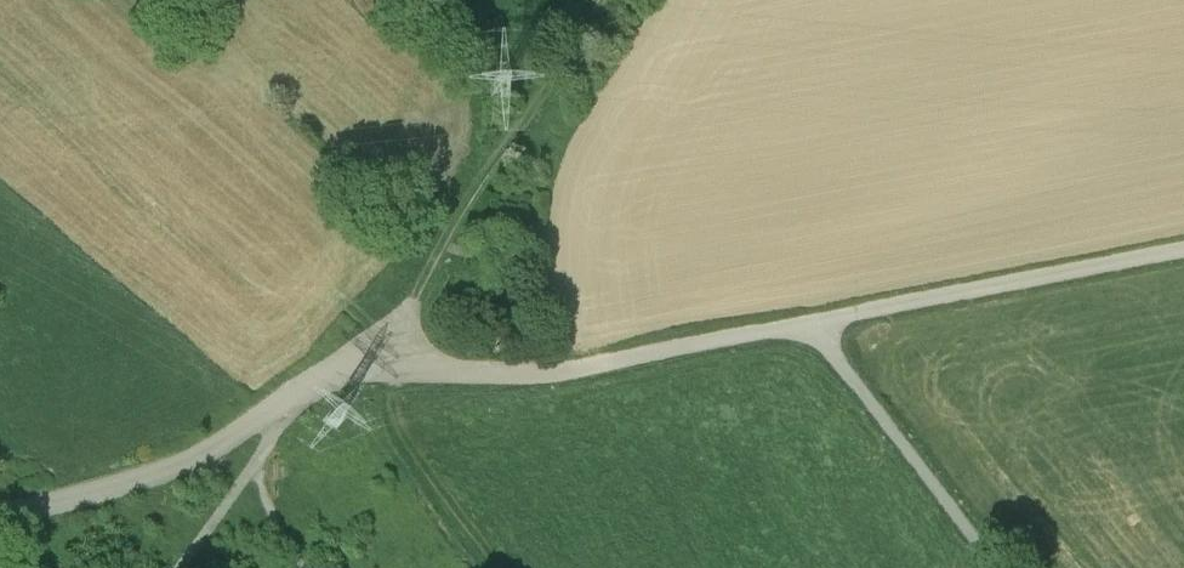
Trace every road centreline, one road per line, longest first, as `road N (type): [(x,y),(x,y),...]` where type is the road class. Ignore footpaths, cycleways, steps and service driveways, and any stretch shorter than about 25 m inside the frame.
road 1 (unclassified): [(0,517),(159,477),(217,453),(347,367),(393,357)]
road 2 (track): [(393,357),(501,153),(601,0)]
road 3 (track): [(815,329),(1183,254)]
road 4 (track): [(998,567),(815,329)]
road 5 (track): [(462,567),(461,554),(347,367)]
road 6 (track): [(256,462),(177,567)]

